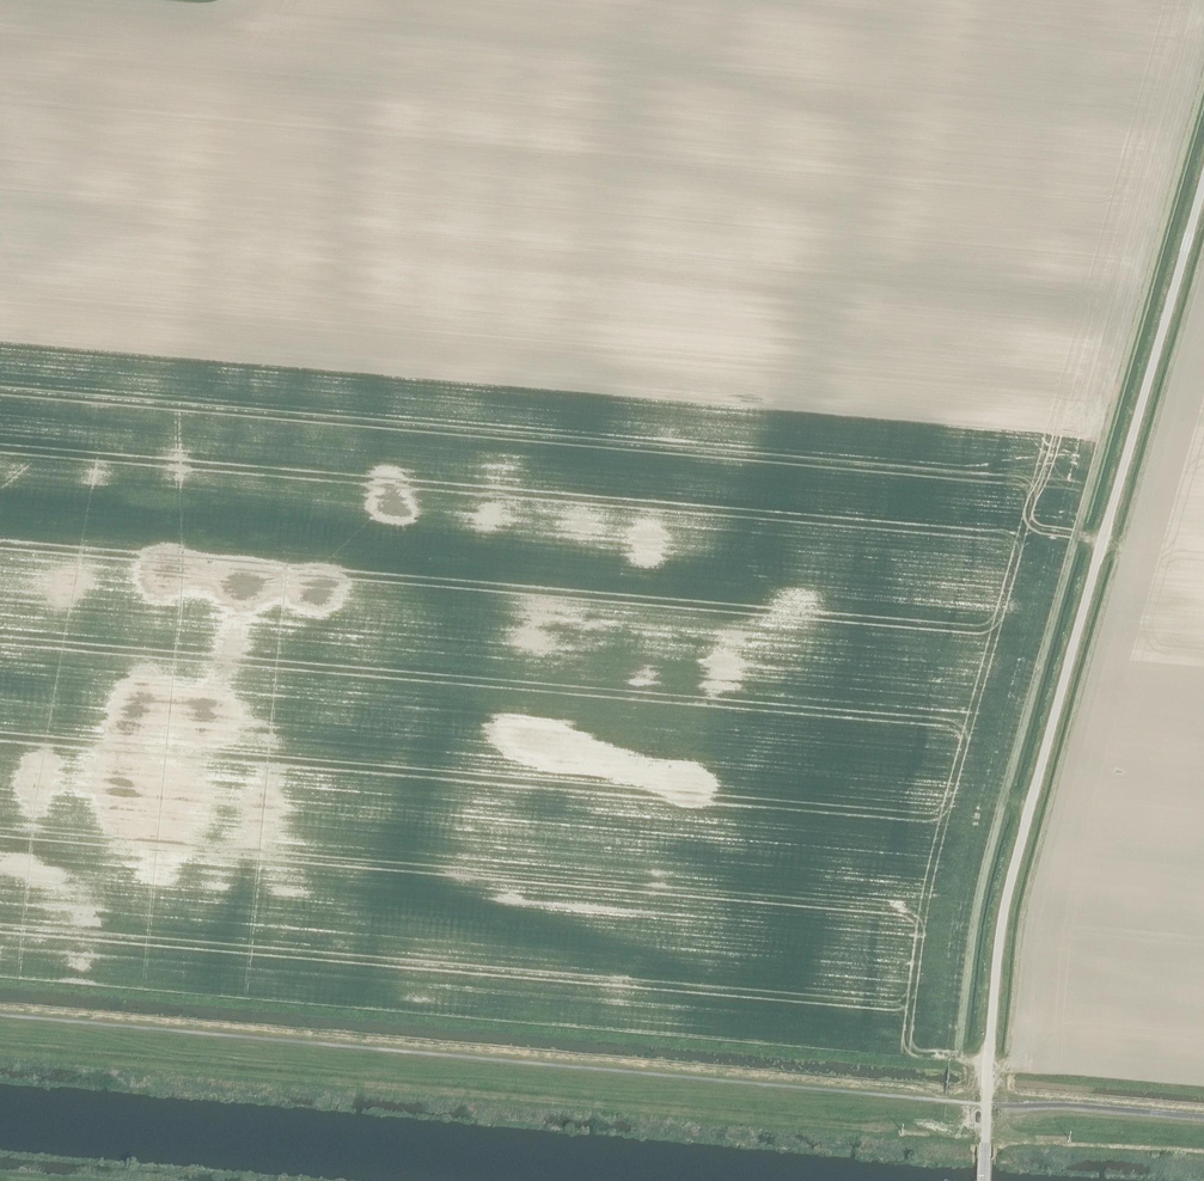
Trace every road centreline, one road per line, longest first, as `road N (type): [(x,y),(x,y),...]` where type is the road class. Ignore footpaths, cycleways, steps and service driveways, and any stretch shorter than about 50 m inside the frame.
road 1 (unclassified): [(986,1180),(1003,917),(1203,176)]

